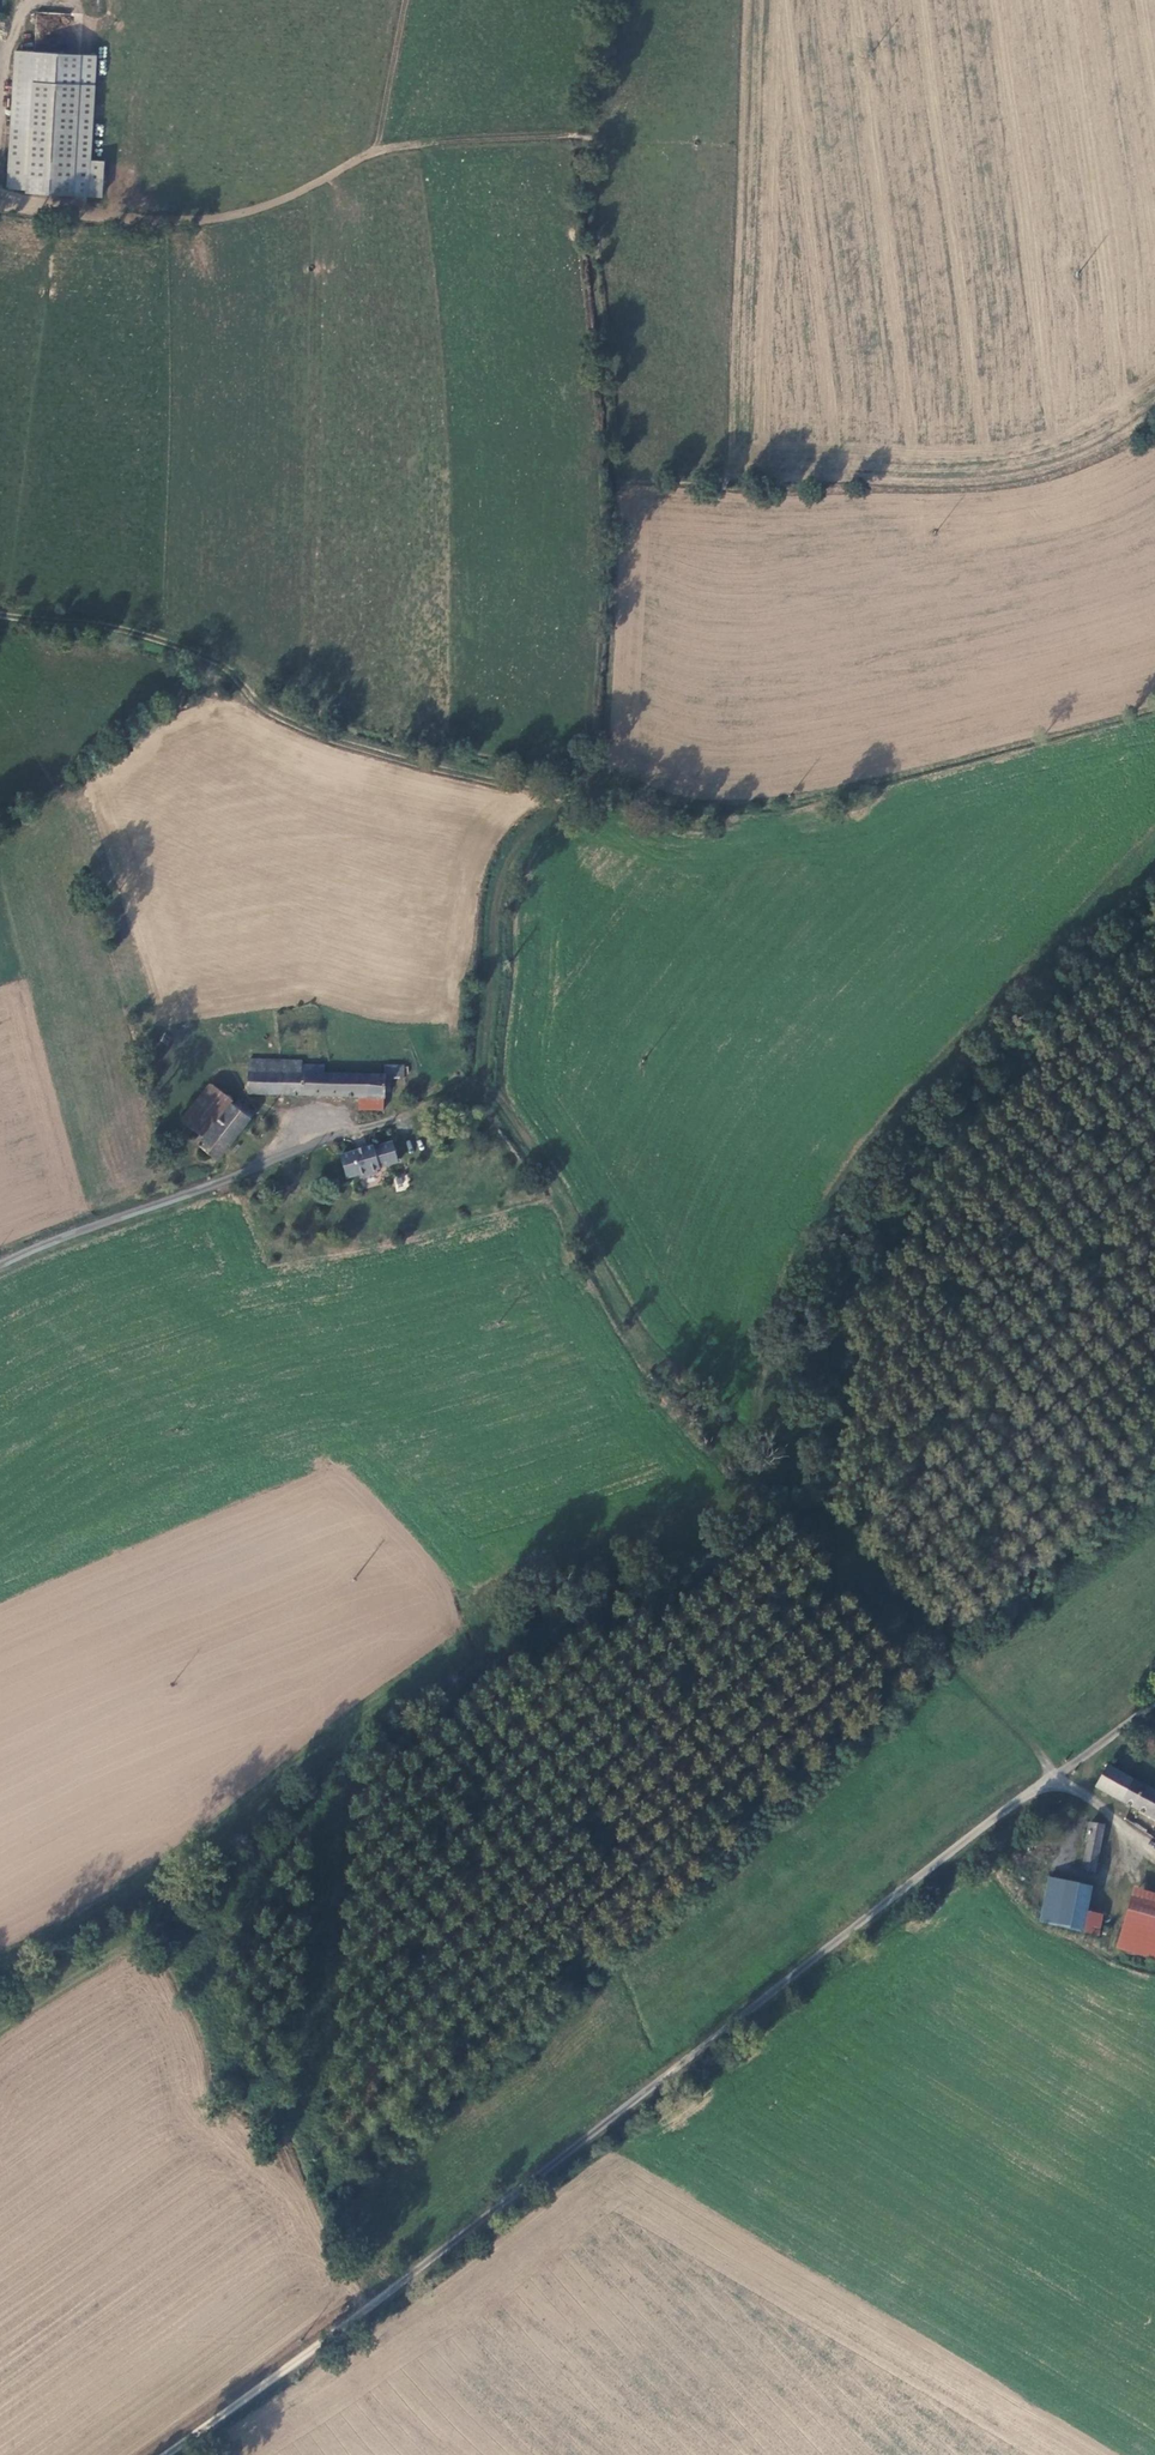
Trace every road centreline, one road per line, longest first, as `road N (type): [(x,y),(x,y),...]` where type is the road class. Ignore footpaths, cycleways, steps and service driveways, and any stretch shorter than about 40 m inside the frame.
road 1 (unclassified): [(153,2454),(1059,1778)]
road 2 (track): [(29,619),(171,643),(213,658),(271,714),(309,732),(522,788)]
road 3 (unclassified): [(0,1262),(262,1163),(317,1126)]

